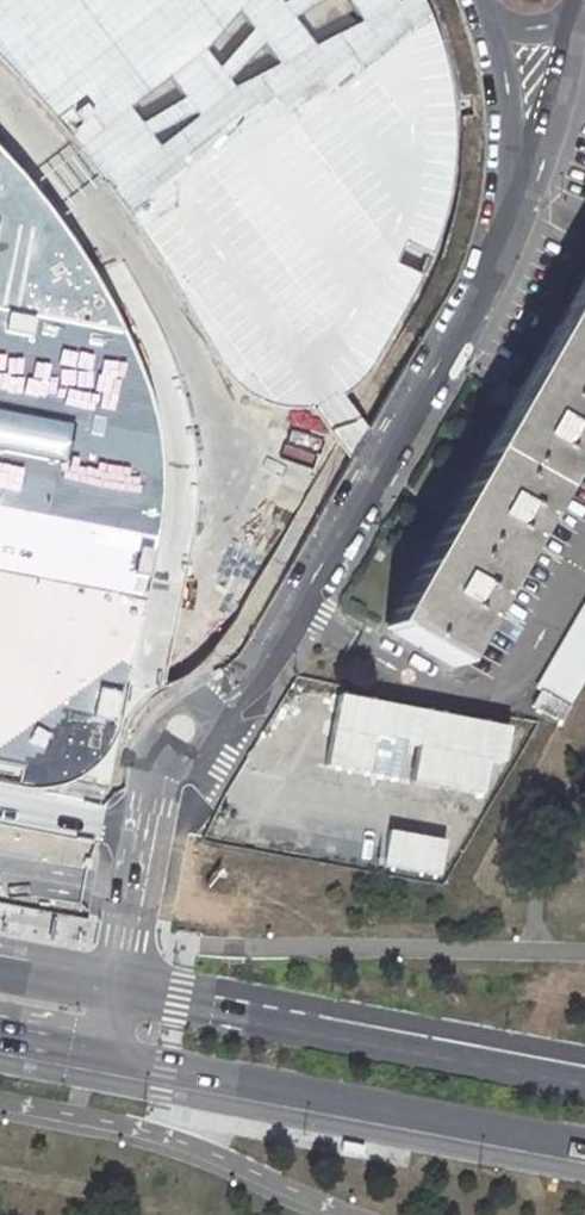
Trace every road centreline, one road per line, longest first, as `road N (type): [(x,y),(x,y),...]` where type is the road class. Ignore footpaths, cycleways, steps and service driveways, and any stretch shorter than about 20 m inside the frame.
road 1 (unclassified): [(503,253),(257,673),(180,731),(148,803),(113,991)]
road 2 (primary): [(100,1061),(584,1151)]
road 3 (primary): [(584,1082),(113,991)]
road 4 (unclassified): [(503,253),(544,153),(576,9)]
road 5 (unclassified): [(494,21),(509,142),(503,253)]

